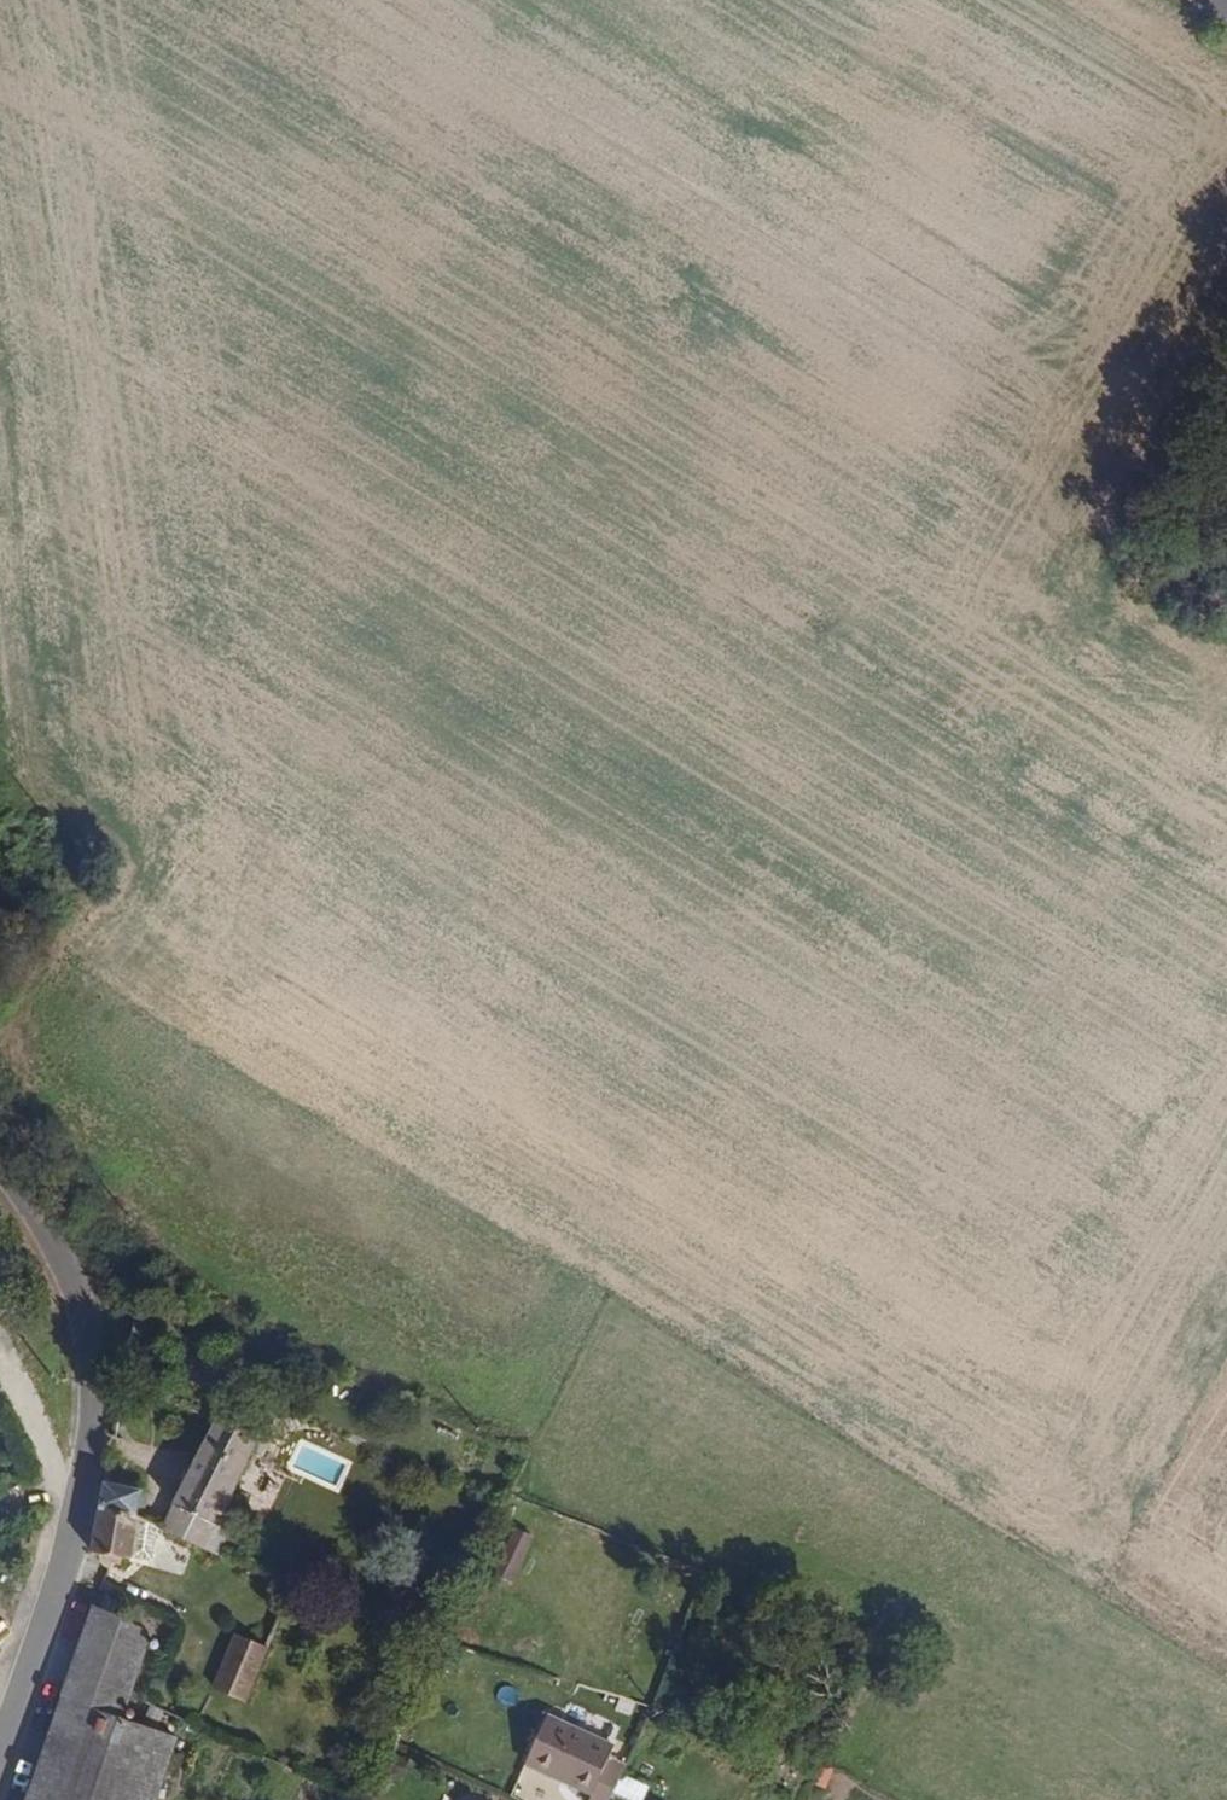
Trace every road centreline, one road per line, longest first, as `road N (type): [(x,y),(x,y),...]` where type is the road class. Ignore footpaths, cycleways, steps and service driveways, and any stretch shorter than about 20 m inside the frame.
road 1 (unclassified): [(0,1164),(67,1262),(96,1380),(92,1441),(41,1645),(0,1762)]

